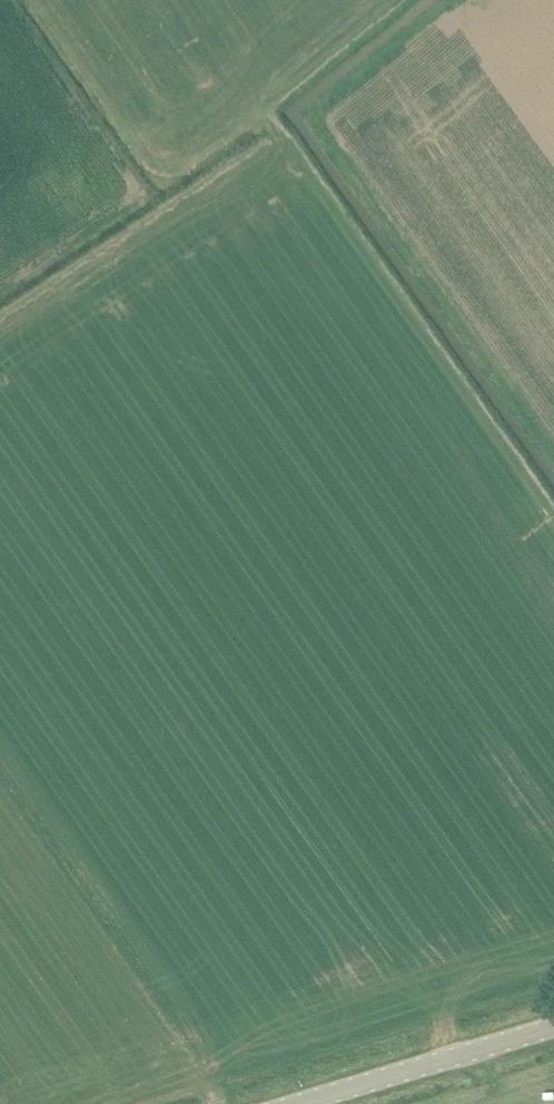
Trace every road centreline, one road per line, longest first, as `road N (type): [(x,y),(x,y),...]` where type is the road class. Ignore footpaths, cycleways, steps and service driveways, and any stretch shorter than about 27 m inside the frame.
road 1 (unclassified): [(309,1103),(553,1030)]

